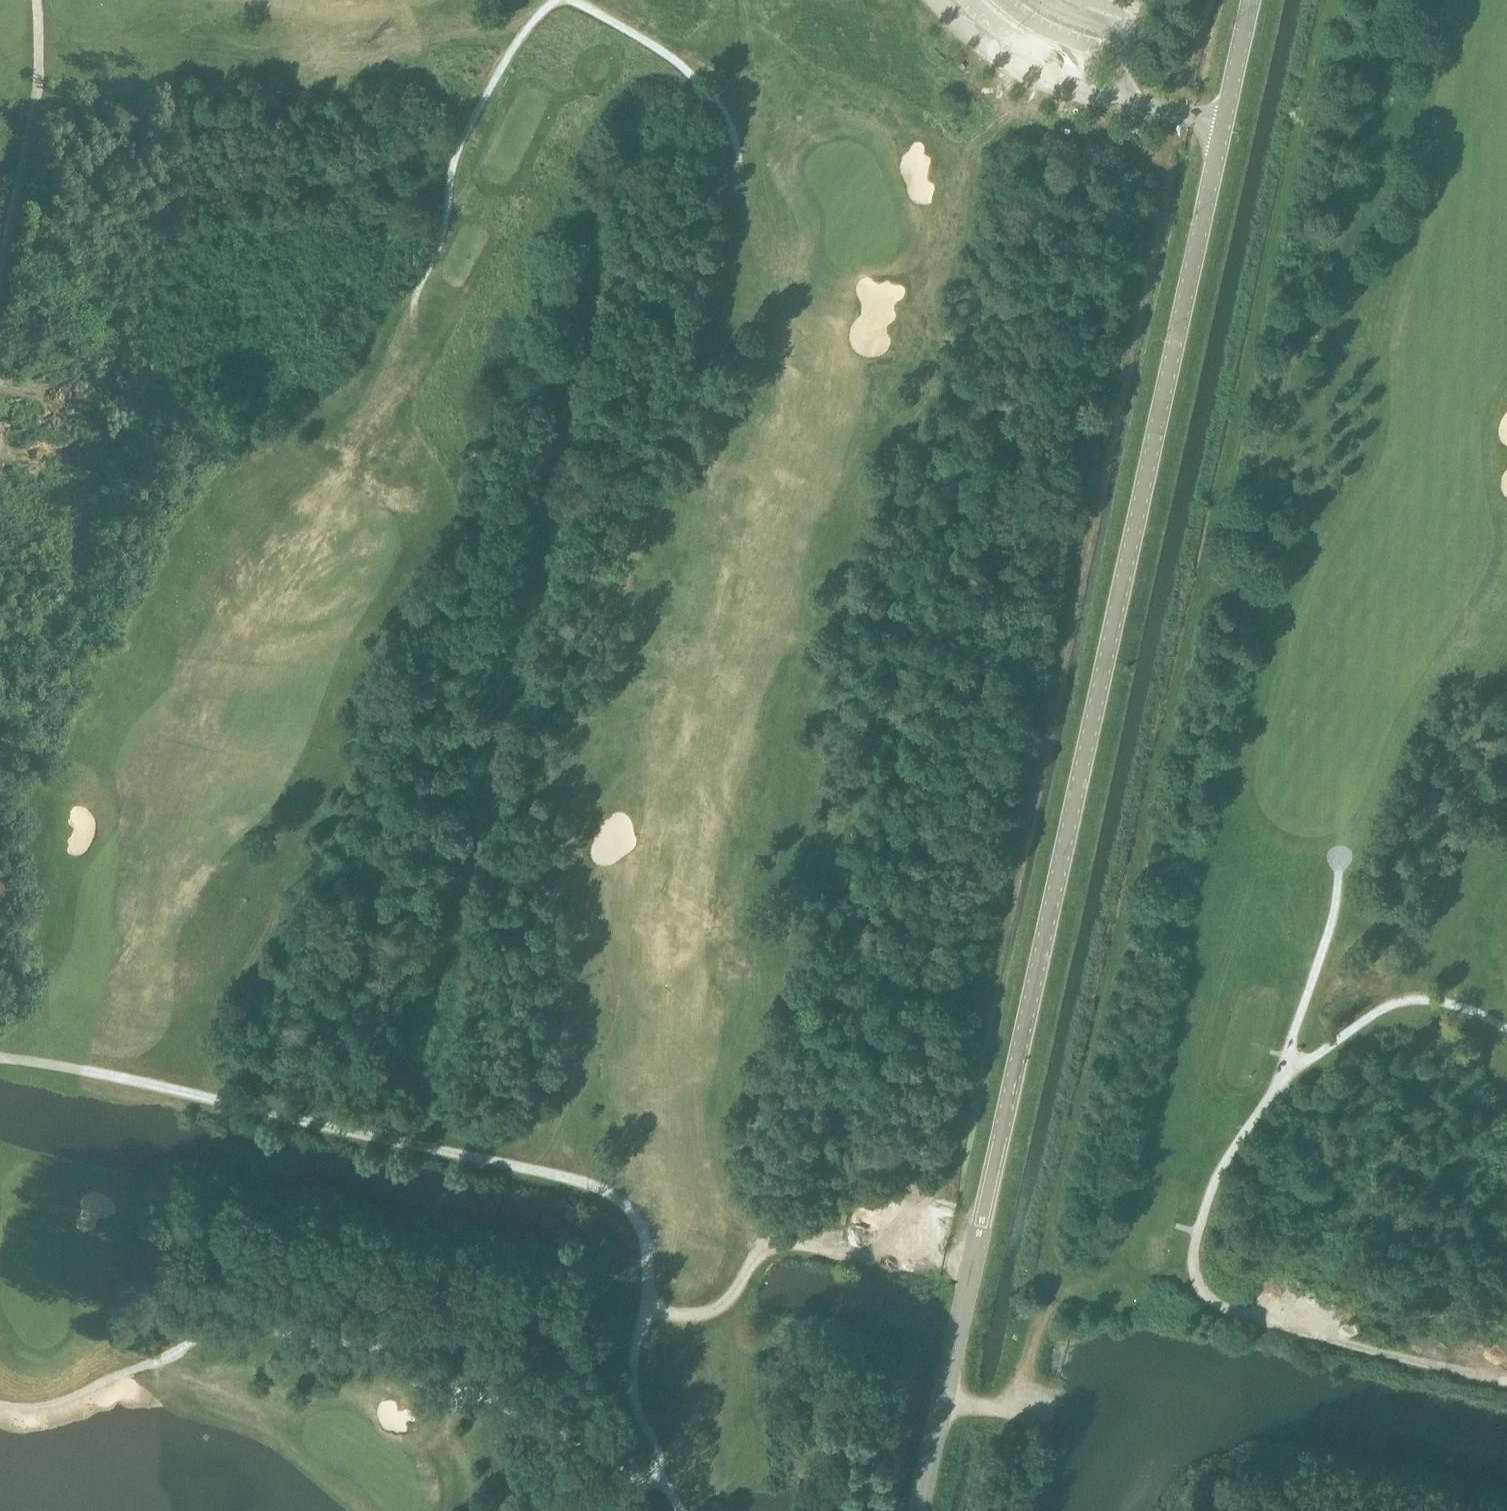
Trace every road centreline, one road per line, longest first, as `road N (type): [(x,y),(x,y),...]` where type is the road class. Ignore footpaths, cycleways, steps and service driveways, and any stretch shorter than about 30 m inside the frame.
road 1 (tertiary): [(919,1510),(1250,0)]
road 2 (track): [(1066,1292),(1050,1303),(1005,1408),(944,1401)]

